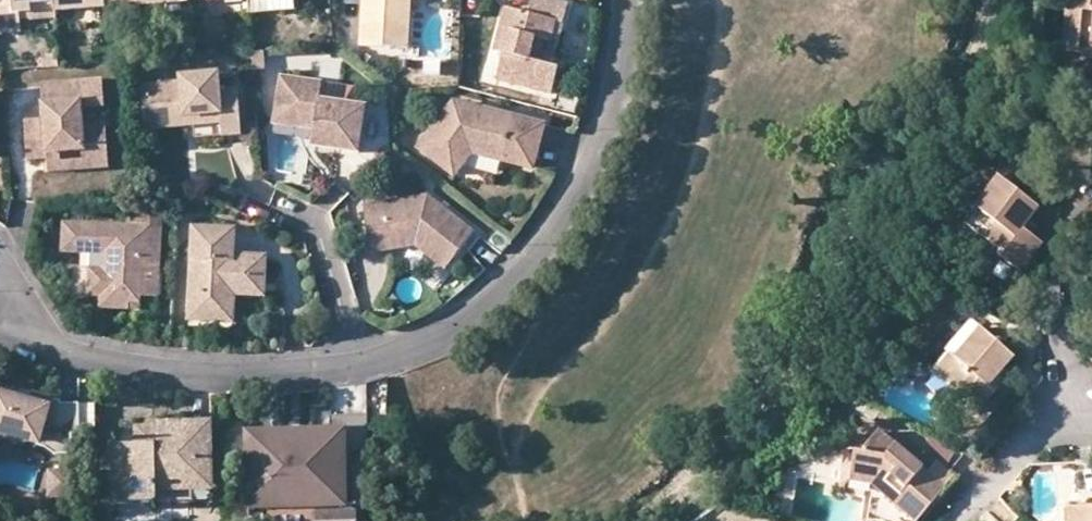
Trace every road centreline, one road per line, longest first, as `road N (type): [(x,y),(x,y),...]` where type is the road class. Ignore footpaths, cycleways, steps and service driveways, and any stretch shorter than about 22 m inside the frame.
road 1 (residential): [(357,366),(458,324),(541,240),(607,102),(620,0)]
road 2 (residential): [(0,294),(48,342),(163,371),(357,366)]
road 3 (residential): [(287,212),(323,236),(357,366)]
road 4 (residential): [(952,520),(1048,424),(1079,408)]

